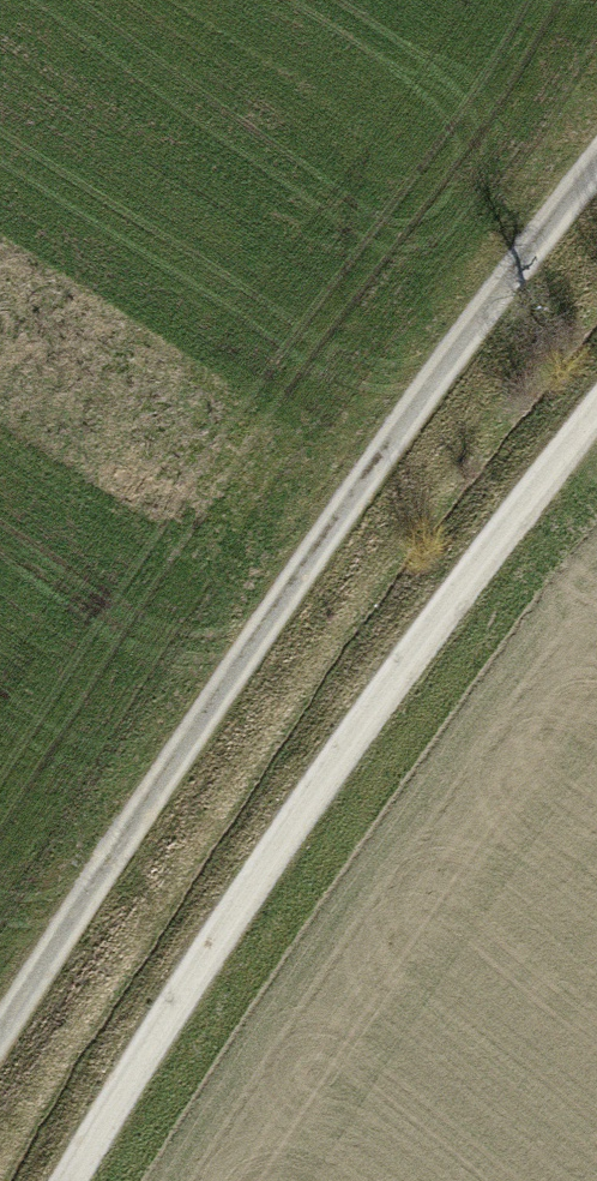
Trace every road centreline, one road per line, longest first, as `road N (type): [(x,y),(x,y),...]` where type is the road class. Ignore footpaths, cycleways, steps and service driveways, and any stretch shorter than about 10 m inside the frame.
road 1 (track): [(0,1024),(377,465),(596,172)]
road 2 (track): [(596,408),(468,559),(125,1060),(55,1180)]

